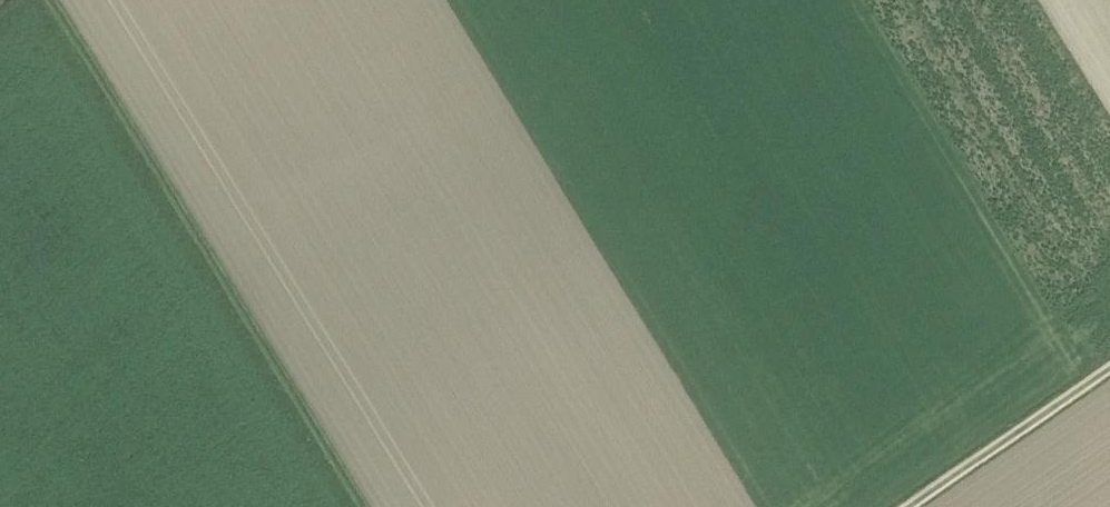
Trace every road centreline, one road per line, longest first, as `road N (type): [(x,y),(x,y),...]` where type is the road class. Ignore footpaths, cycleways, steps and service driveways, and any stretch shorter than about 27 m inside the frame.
road 1 (track): [(1109,379),(925,506)]

